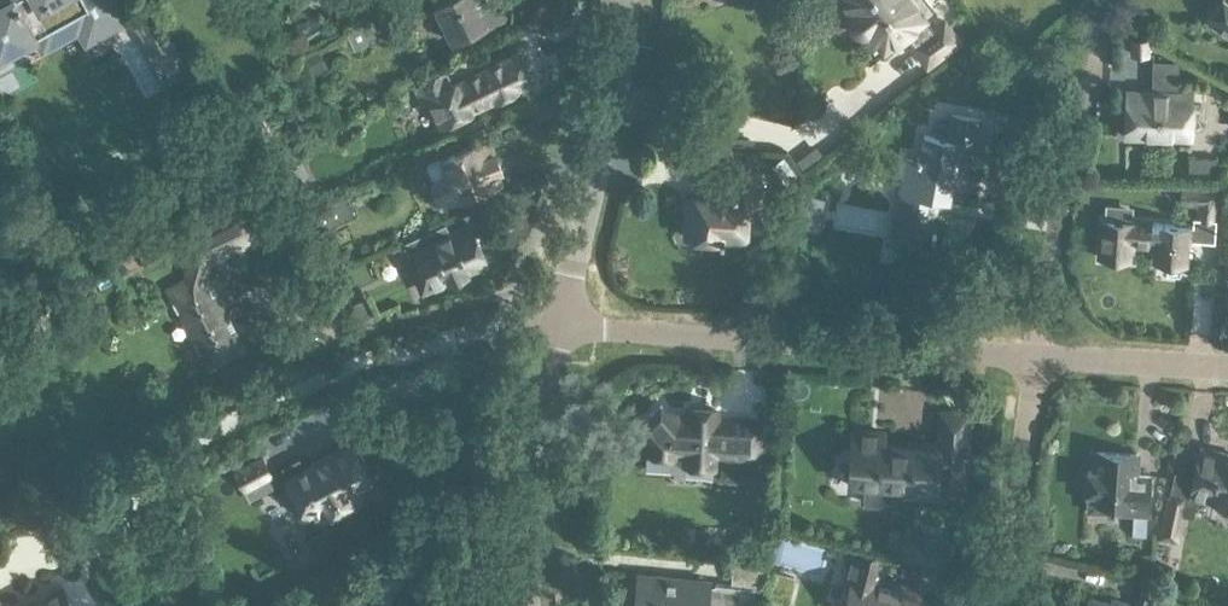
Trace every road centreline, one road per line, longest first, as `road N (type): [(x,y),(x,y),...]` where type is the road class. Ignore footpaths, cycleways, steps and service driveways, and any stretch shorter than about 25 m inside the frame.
road 1 (track): [(13,551),(126,483),(410,348),(511,349)]
road 2 (residential): [(1032,357),(559,325)]
road 3 (residential): [(559,325),(622,71),(625,0)]
road 4 (residential): [(529,605),(543,386),(559,325)]
road 5 (residential): [(985,605),(1011,515),(1032,357)]
road 6 (residential): [(1227,368),(1032,357)]

